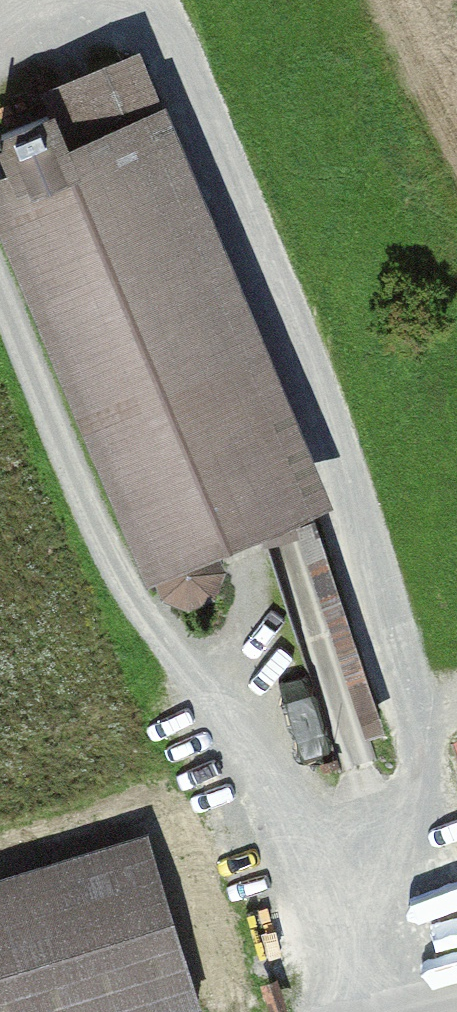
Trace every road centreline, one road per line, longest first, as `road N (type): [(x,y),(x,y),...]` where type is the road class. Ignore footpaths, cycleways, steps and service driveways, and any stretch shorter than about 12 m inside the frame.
road 1 (track): [(162,0),(368,524),(426,798),(388,983)]
road 2 (track): [(400,1011),(350,865),(113,559),(0,258)]
road 3 (track): [(0,75),(21,54),(156,0)]

